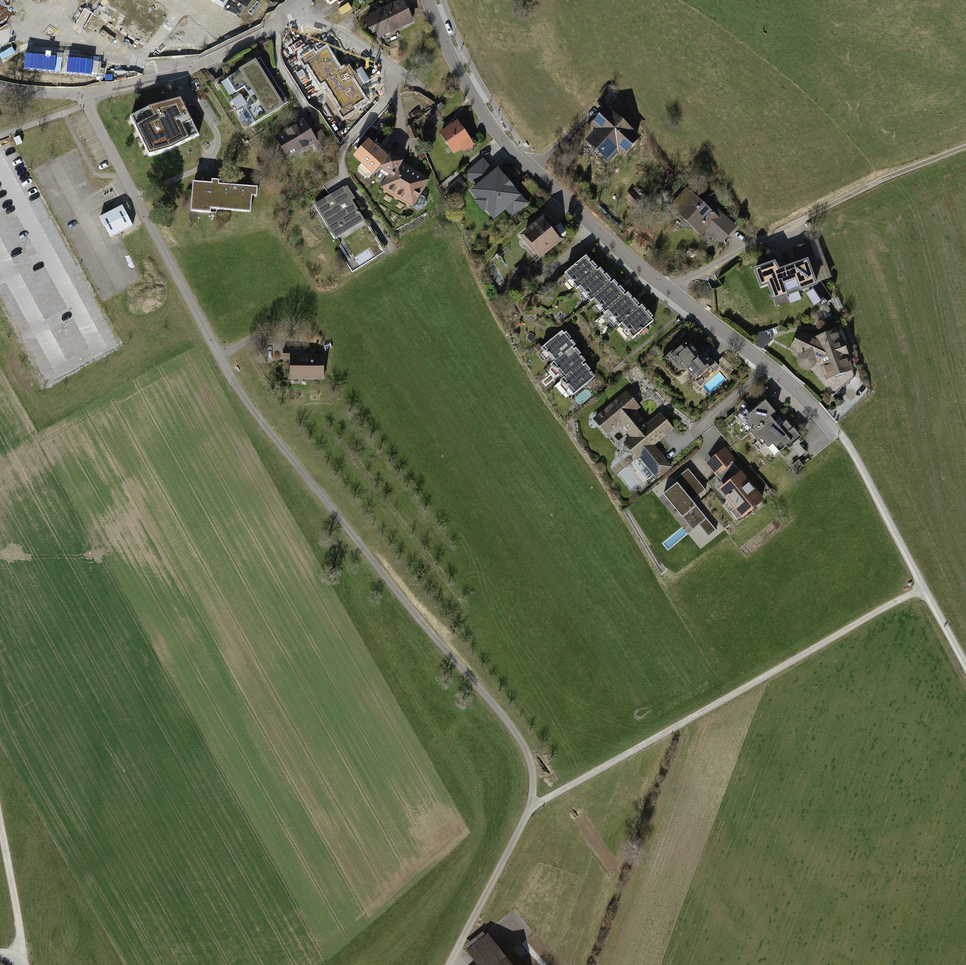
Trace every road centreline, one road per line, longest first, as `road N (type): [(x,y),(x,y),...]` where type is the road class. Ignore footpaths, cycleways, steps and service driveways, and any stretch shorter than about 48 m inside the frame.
road 1 (track): [(451,964),(532,810),(535,775),(518,736),(257,417),(92,117),(88,94)]
road 2 (residential): [(436,0),(467,75),(534,173),(834,428)]
road 3 (track): [(925,589),(532,810)]
road 4 (track): [(670,296),(815,214),(965,150)]
road 5 (residential): [(0,88),(88,94),(150,82),(268,33),(292,5)]
road 6 (track): [(834,428),(965,664)]
road 7 (residential): [(292,5),(418,86)]
road 8 (track): [(20,955),(0,819)]

